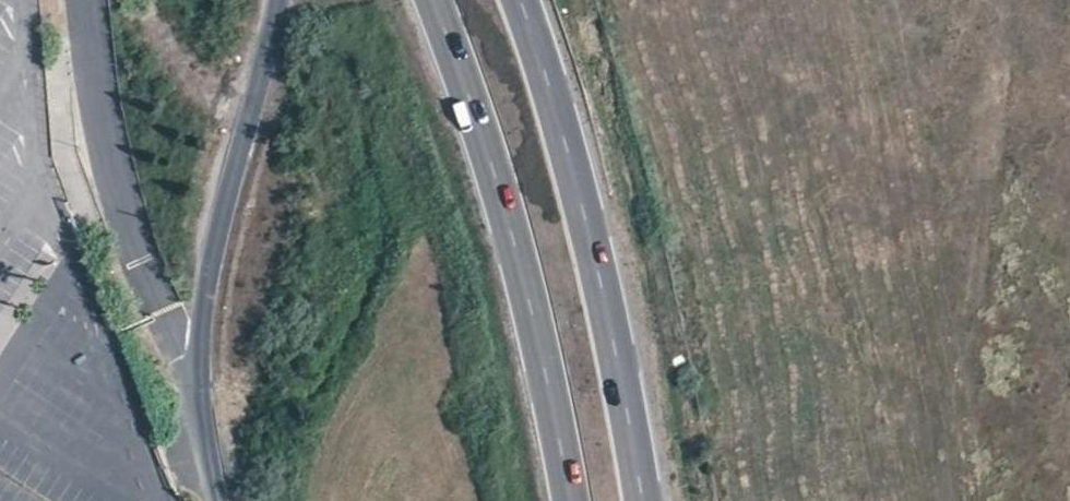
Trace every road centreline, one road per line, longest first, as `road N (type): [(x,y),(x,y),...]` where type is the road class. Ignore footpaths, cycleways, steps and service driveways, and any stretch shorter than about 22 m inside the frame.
road 1 (trunk): [(435,0),(499,172),(574,500)]
road 2 (trunk): [(645,500),(575,171),(524,0)]
road 3 (tertiary): [(282,0),(200,334),(199,397),(222,500)]

